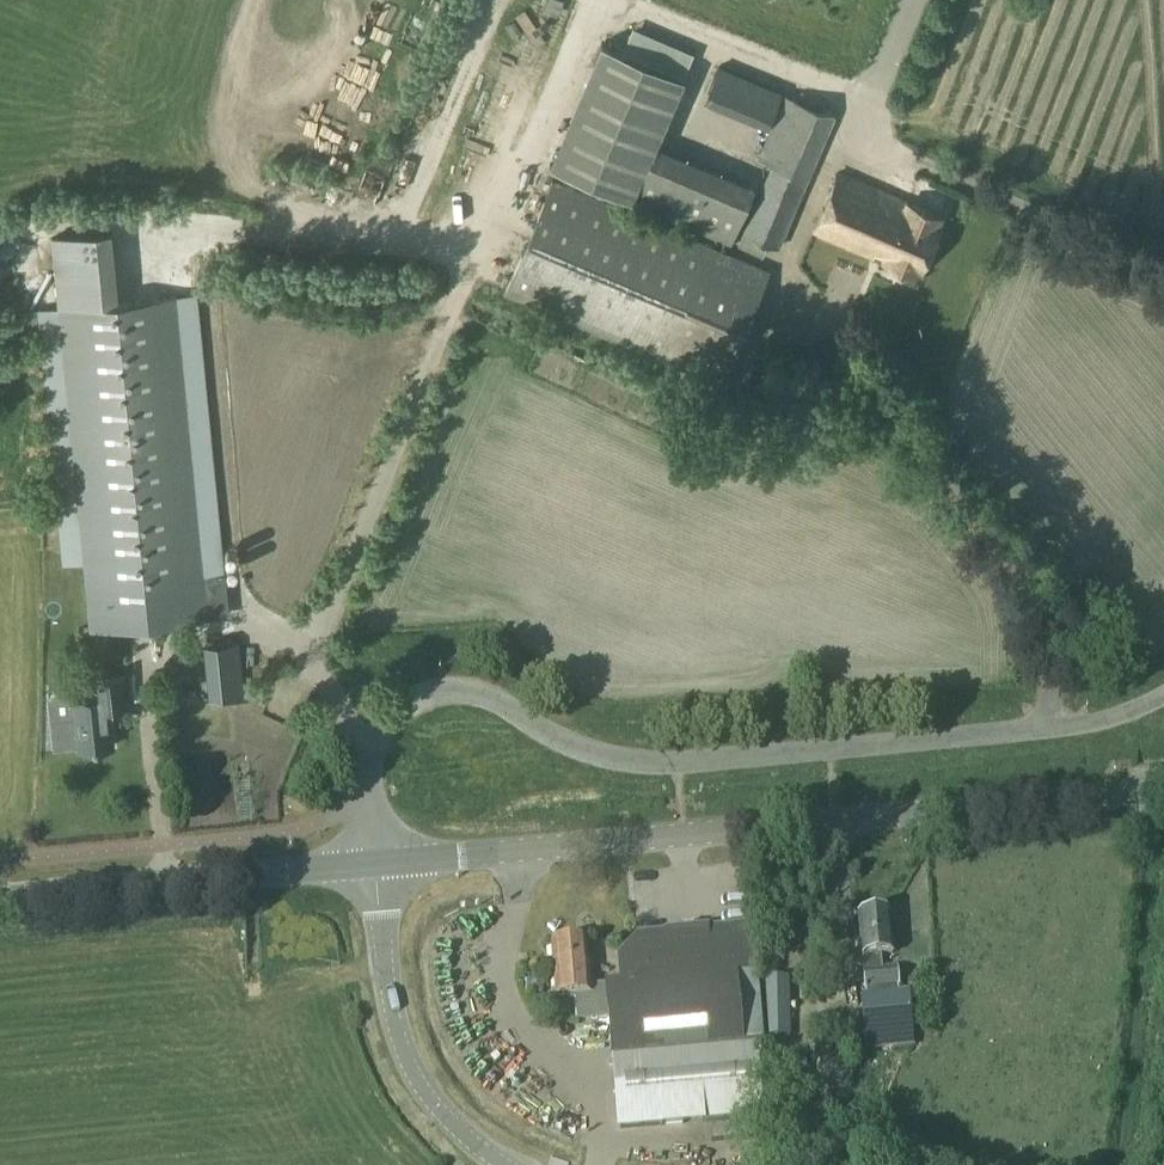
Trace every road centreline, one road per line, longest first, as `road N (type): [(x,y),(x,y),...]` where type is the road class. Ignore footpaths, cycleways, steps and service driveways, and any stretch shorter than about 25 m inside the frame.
road 1 (unclassified): [(377,867),(375,735),(388,713),(444,689),(484,696),(547,738),(658,766),(1084,726),(1163,697)]
road 2 (tertiary): [(377,867),(1163,787)]
road 3 (tertiary): [(0,907),(377,867)]
road 4 (unclassified): [(498,1164),(426,1105),(400,1052),(387,999),(377,867)]

